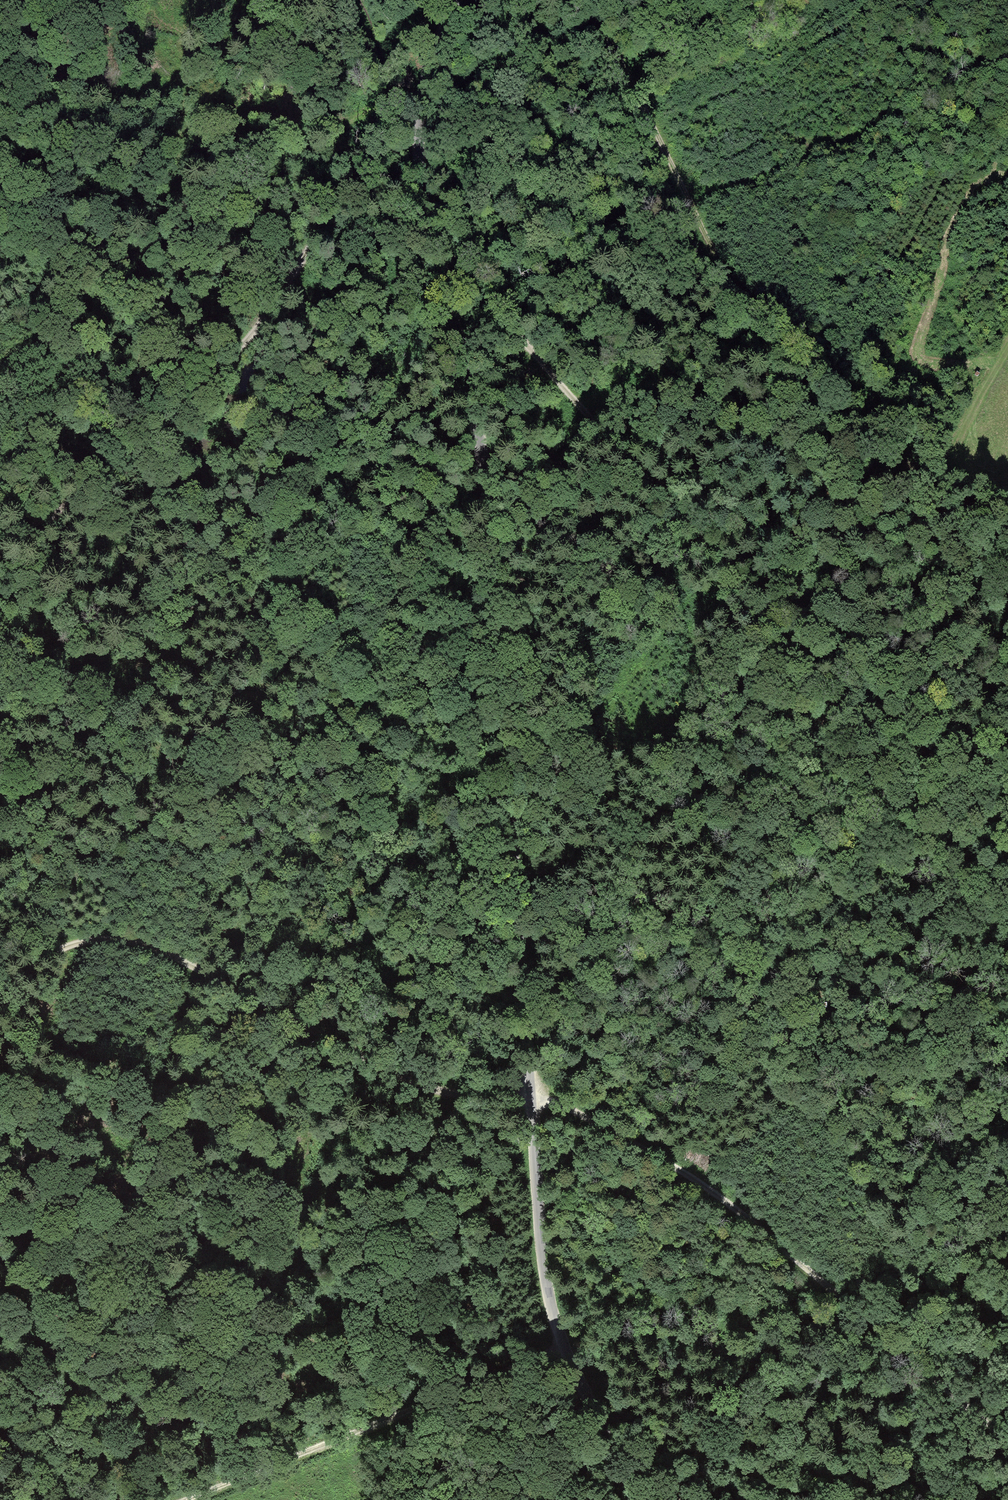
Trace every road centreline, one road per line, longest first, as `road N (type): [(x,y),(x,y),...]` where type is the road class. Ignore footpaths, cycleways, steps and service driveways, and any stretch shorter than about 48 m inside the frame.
road 1 (unclassified): [(456,0),(417,108),(422,177),(486,478),(546,1277),(558,1330),(628,1499)]
road 2 (track): [(0,548),(141,449),(260,325),(331,205),(362,184),(423,181),(454,264),(1007,910)]
road 3 (track): [(1007,1444),(734,1207),(563,1106),(430,1090),(181,960),(128,941),(87,941),(0,984)]
road 4 (track): [(1007,526),(913,476),(838,383),(732,286),(589,0)]
road 5 (track): [(417,108),(385,108),(323,134),(217,214),(113,274),(0,374)]
road 6 (track): [(571,1363),(415,1399),(192,1499)]
road 7 (track): [(203,223),(175,212),(184,55),(161,12),(144,0)]
road 8 (track): [(417,108),(367,37),(358,0)]

